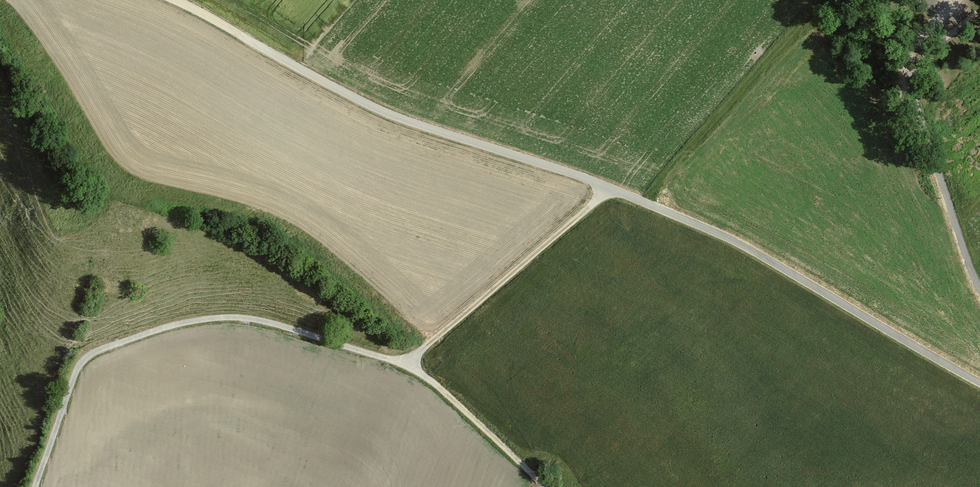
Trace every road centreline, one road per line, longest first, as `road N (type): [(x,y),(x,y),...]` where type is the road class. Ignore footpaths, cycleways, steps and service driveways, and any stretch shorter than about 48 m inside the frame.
road 1 (track): [(979,381),(731,238),(564,171),(410,123),(172,0)]
road 2 (track): [(545,486),(403,361),(252,320),(217,318),(101,349),(80,364),(36,486)]
road 3 (track): [(613,190),(403,361)]

